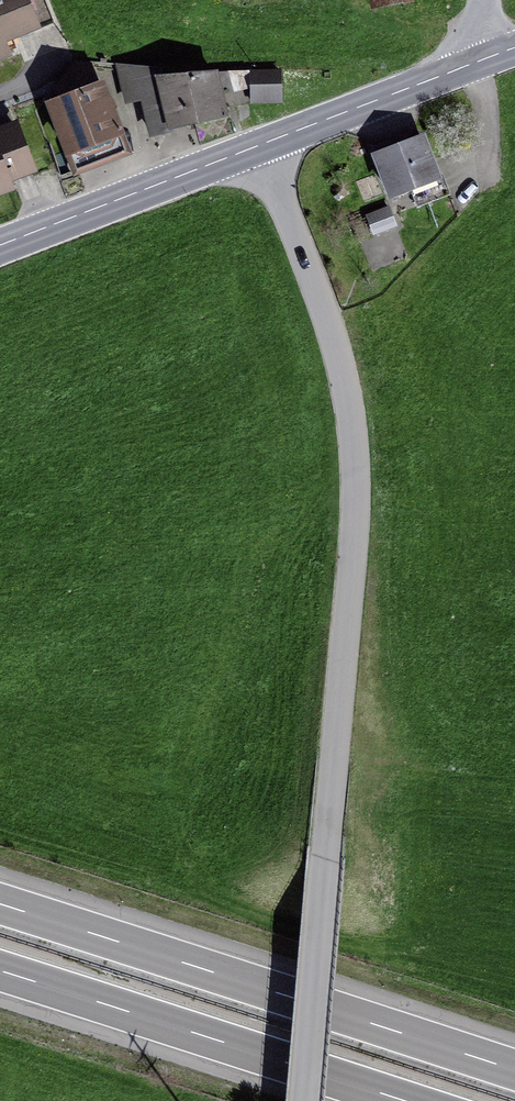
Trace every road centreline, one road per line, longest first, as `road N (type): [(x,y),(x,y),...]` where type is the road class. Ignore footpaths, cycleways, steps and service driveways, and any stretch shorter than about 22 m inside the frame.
road 1 (track): [(260,145),(337,344),(353,506),(305,1100)]
road 2 (motorway): [(514,1070),(0,902)]
road 3 (secondary): [(0,245),(481,60)]
road 4 (motorway): [(0,973),(399,1100)]

